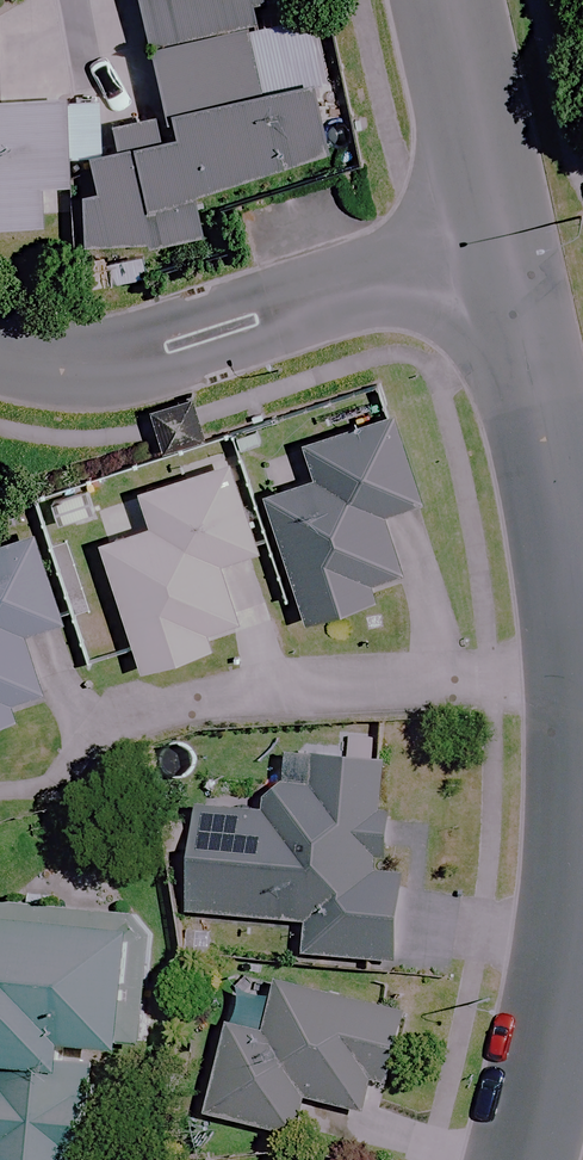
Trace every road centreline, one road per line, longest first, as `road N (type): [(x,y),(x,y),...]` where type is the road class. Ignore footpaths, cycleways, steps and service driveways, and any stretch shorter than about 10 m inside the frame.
road 1 (residential): [(516,246),(169,347),(109,359),(0,350)]
road 2 (tertiary): [(582,614),(576,533),(516,246)]
road 3 (tertiary): [(521,1159),(582,900)]
road 4 (tertiary): [(516,246),(455,0)]

